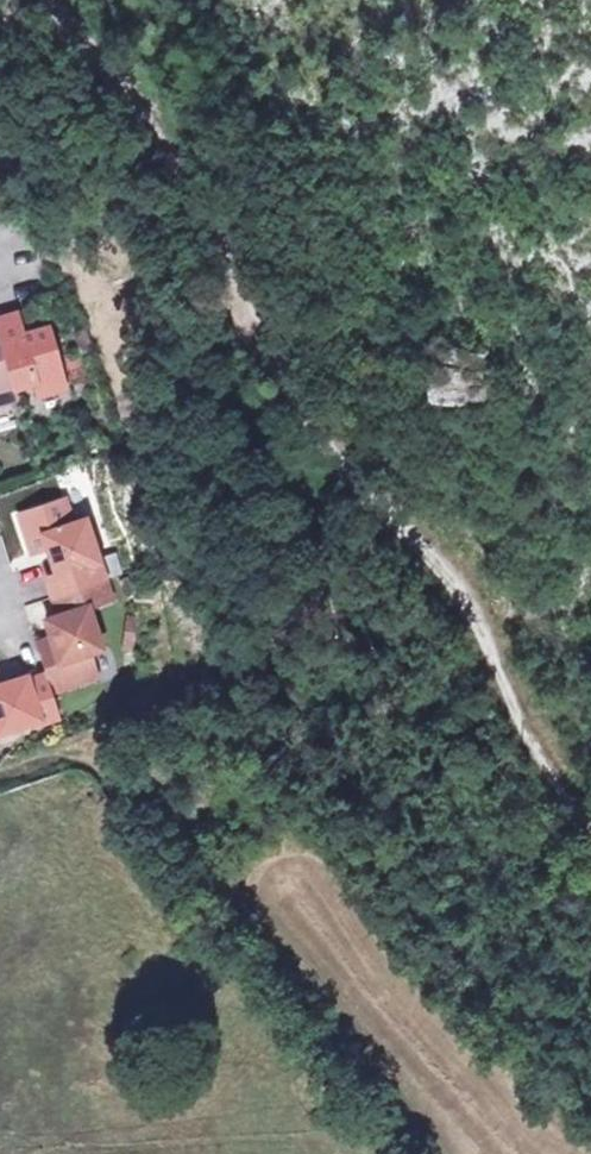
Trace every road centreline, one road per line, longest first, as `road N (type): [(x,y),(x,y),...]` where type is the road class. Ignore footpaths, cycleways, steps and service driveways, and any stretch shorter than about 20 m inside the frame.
road 1 (track): [(37,0),(141,116),(298,406),(446,580),(537,751),(590,812)]
road 2 (track): [(341,461),(303,517),(328,623),(317,655),(292,670),(218,681),(71,752),(0,775)]

